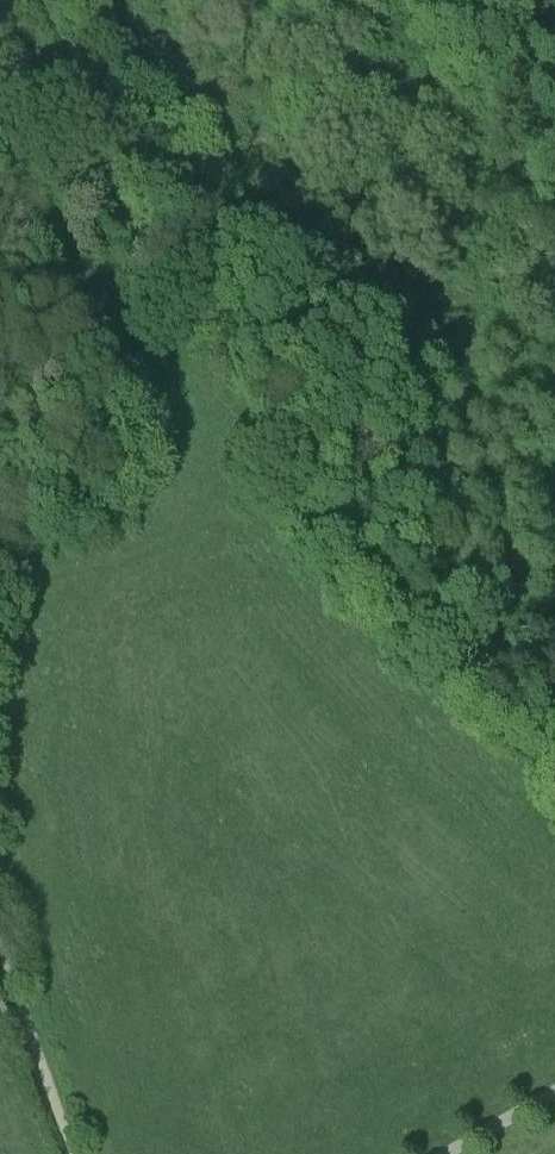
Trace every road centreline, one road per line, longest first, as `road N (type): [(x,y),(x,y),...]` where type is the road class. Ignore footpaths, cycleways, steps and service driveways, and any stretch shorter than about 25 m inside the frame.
road 1 (track): [(0,904),(79,1153)]
road 2 (track): [(447,1153),(554,1090)]

